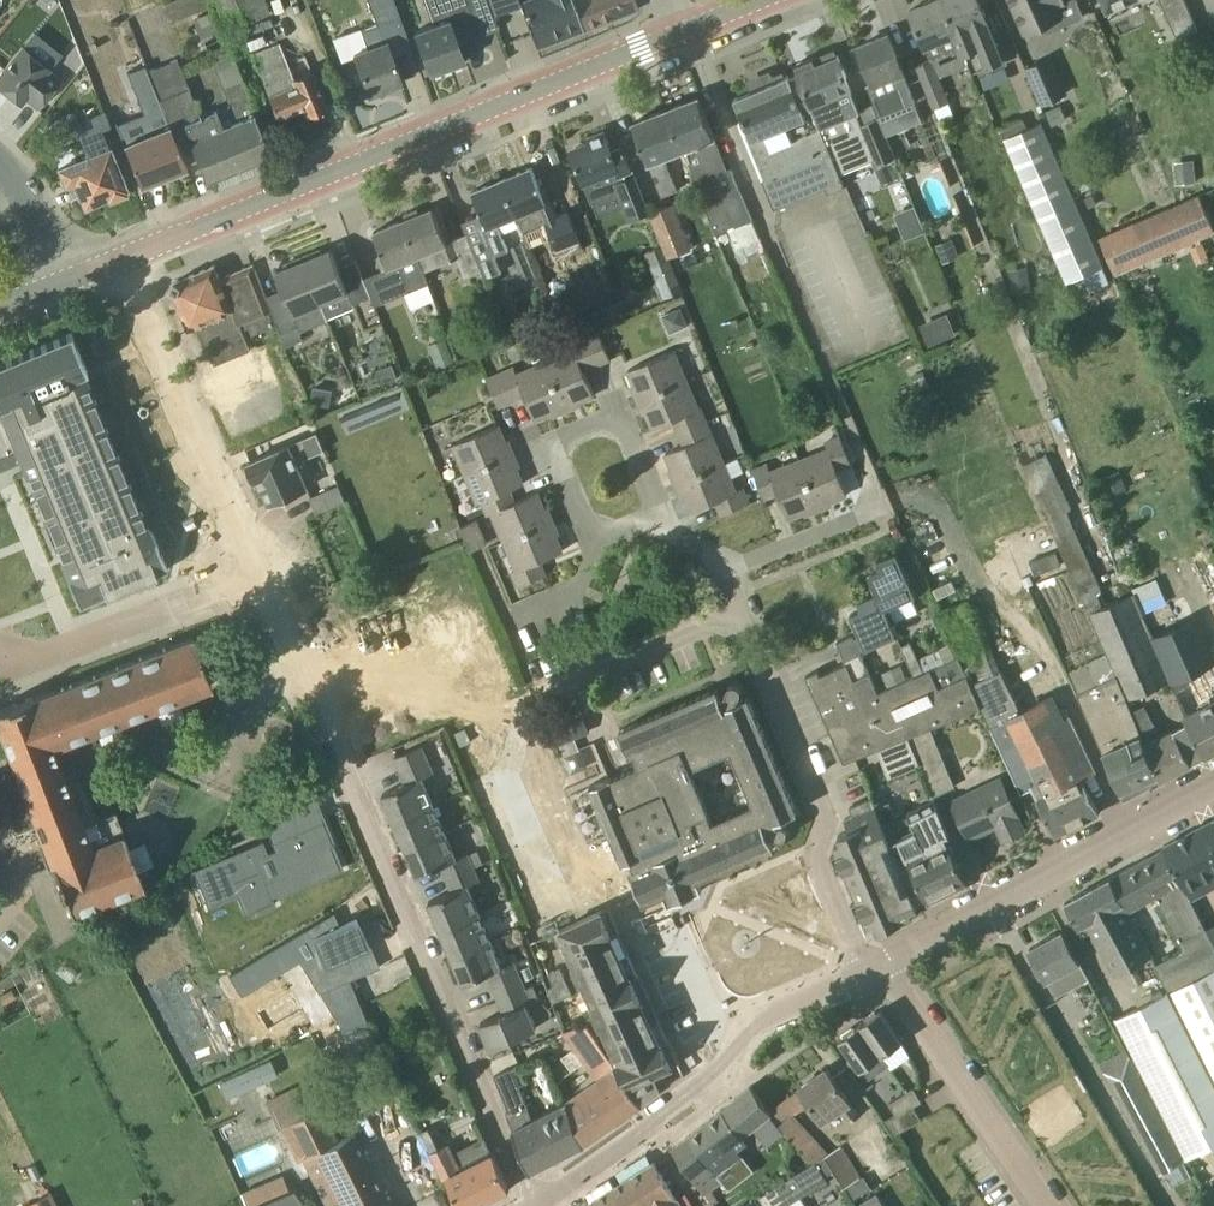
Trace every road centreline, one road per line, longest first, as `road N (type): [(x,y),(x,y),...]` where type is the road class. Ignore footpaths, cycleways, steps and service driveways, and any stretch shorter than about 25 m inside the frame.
road 1 (residential): [(533,1205),(241,545)]
road 2 (secondary): [(120,260),(684,30)]
road 3 (residential): [(565,912),(509,779),(541,690),(736,608)]
road 4 (residential): [(535,1205),(722,1069),(744,1029),(876,970)]
road 5 (residential): [(876,970),(816,848),(820,804),(736,608)]
road 6 (residential): [(876,970),(1213,785)]
road 7 (residential): [(241,545),(120,260)]
road 8 (residential): [(1045,1205),(876,970)]
road 9 (residential): [(591,542),(556,446),(587,428),(623,424),(661,515)]
road 10 (residential): [(0,644),(241,545)]
road 11 (residential): [(772,246),(684,30)]
road 12 (residential): [(724,572),(880,511),(870,471)]
road 13 (residential): [(61,283),(17,181),(0,167)]

